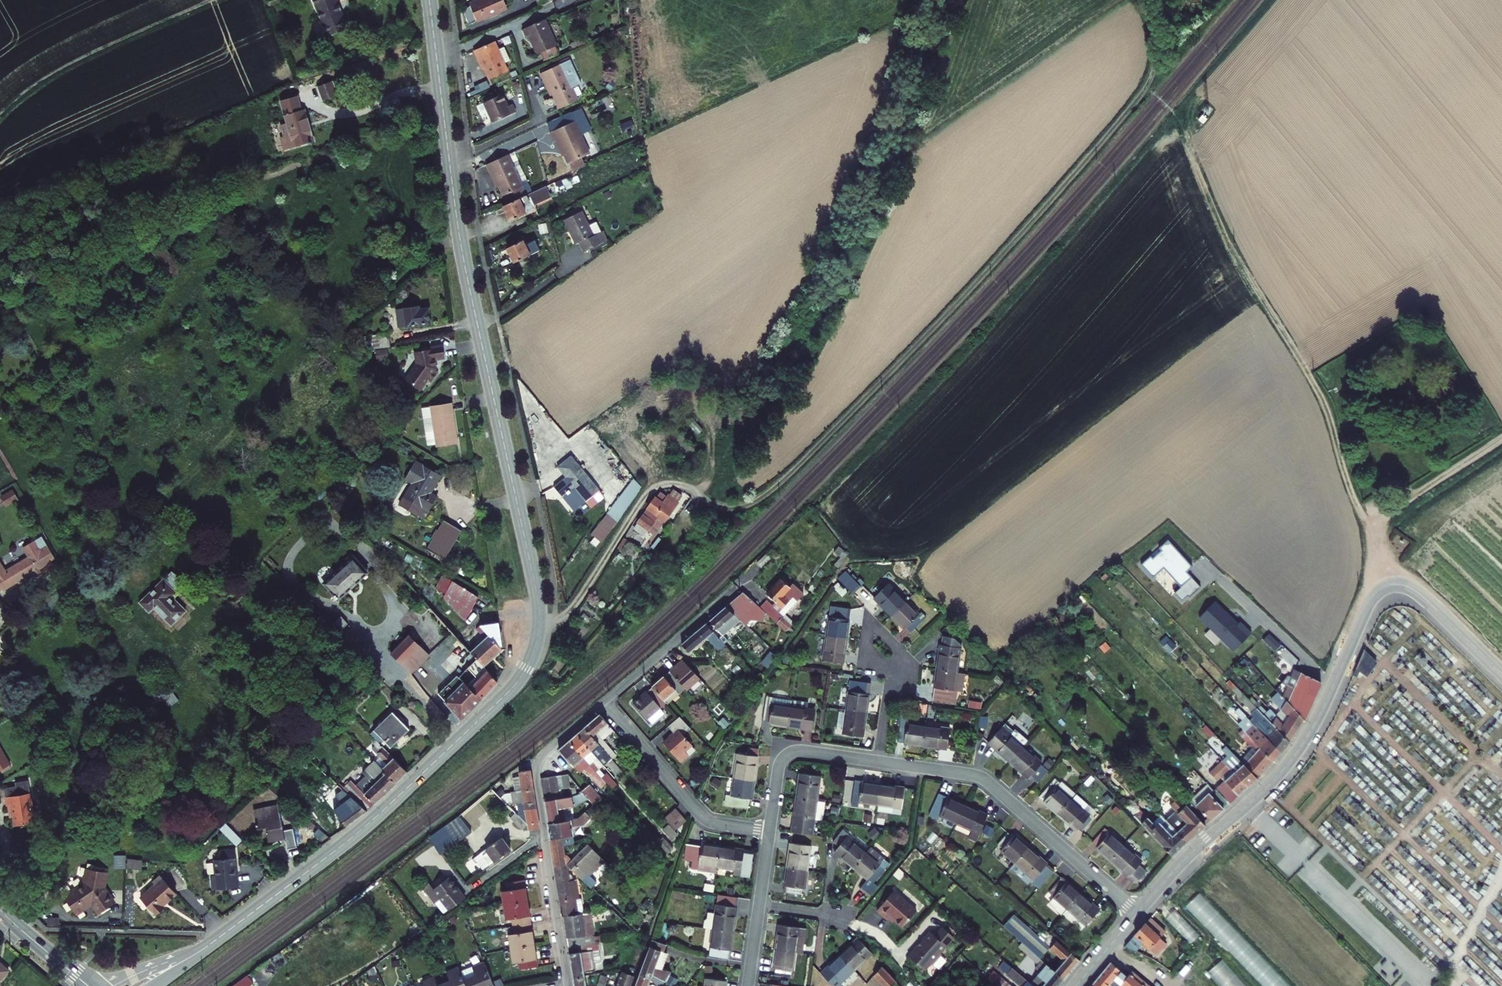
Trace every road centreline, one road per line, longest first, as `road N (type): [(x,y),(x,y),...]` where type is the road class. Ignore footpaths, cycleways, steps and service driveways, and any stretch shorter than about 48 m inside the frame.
road 1 (track): [(695,494),(739,508),(773,489),(989,273),(1145,88),(1157,54),(1148,0)]
road 2 (tertiary): [(537,639),(538,601),(459,227),(430,0)]
road 3 (residential): [(1138,914),(1298,752),(1379,589),(1417,591),(1501,673)]
road 4 (track): [(1372,529),(1349,486),(1322,400),(1228,241),(1188,143)]
road 5 (tertiary): [(241,921),(363,829),(501,699),(537,639)]
road 6 (residential): [(567,985),(537,767),(605,701)]
road 7 (residential): [(878,762),(984,780),(1138,914)]
road 8 (track): [(0,113),(49,74),(217,0)]
road 9 (unclassified): [(537,639),(577,601),(652,490),(677,484),(695,494)]
road 10 (residential): [(605,701),(699,814),(770,832)]
road 11 (track): [(1390,585),(1372,529),(1501,442)]
road 12 (residential): [(605,701),(756,570)]
road 13 (residential): [(770,832),(780,765),(790,753),(878,762)]
road 14 (tertiary): [(241,921),(113,985)]

